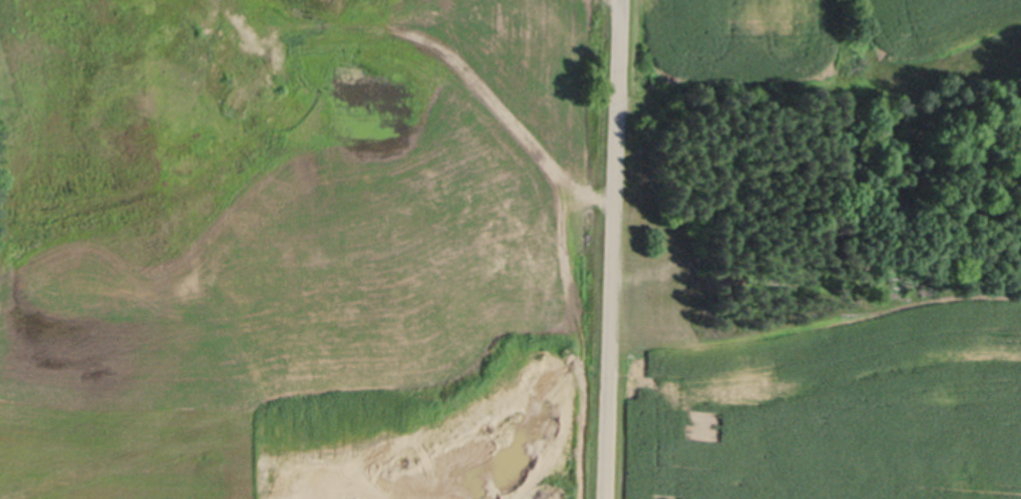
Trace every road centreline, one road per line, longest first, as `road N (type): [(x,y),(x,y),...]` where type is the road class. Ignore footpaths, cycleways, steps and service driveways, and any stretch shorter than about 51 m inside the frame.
road 1 (residential): [(607,498),(621,0)]

